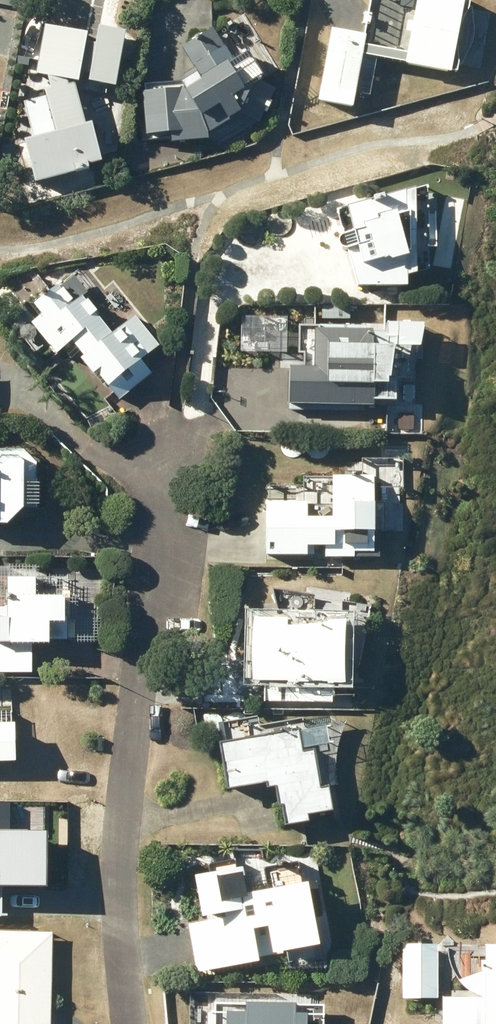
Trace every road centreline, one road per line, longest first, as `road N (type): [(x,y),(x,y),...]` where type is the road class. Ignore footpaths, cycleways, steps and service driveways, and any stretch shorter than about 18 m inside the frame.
road 1 (residential): [(173,400),(134,861),(141,1023)]

